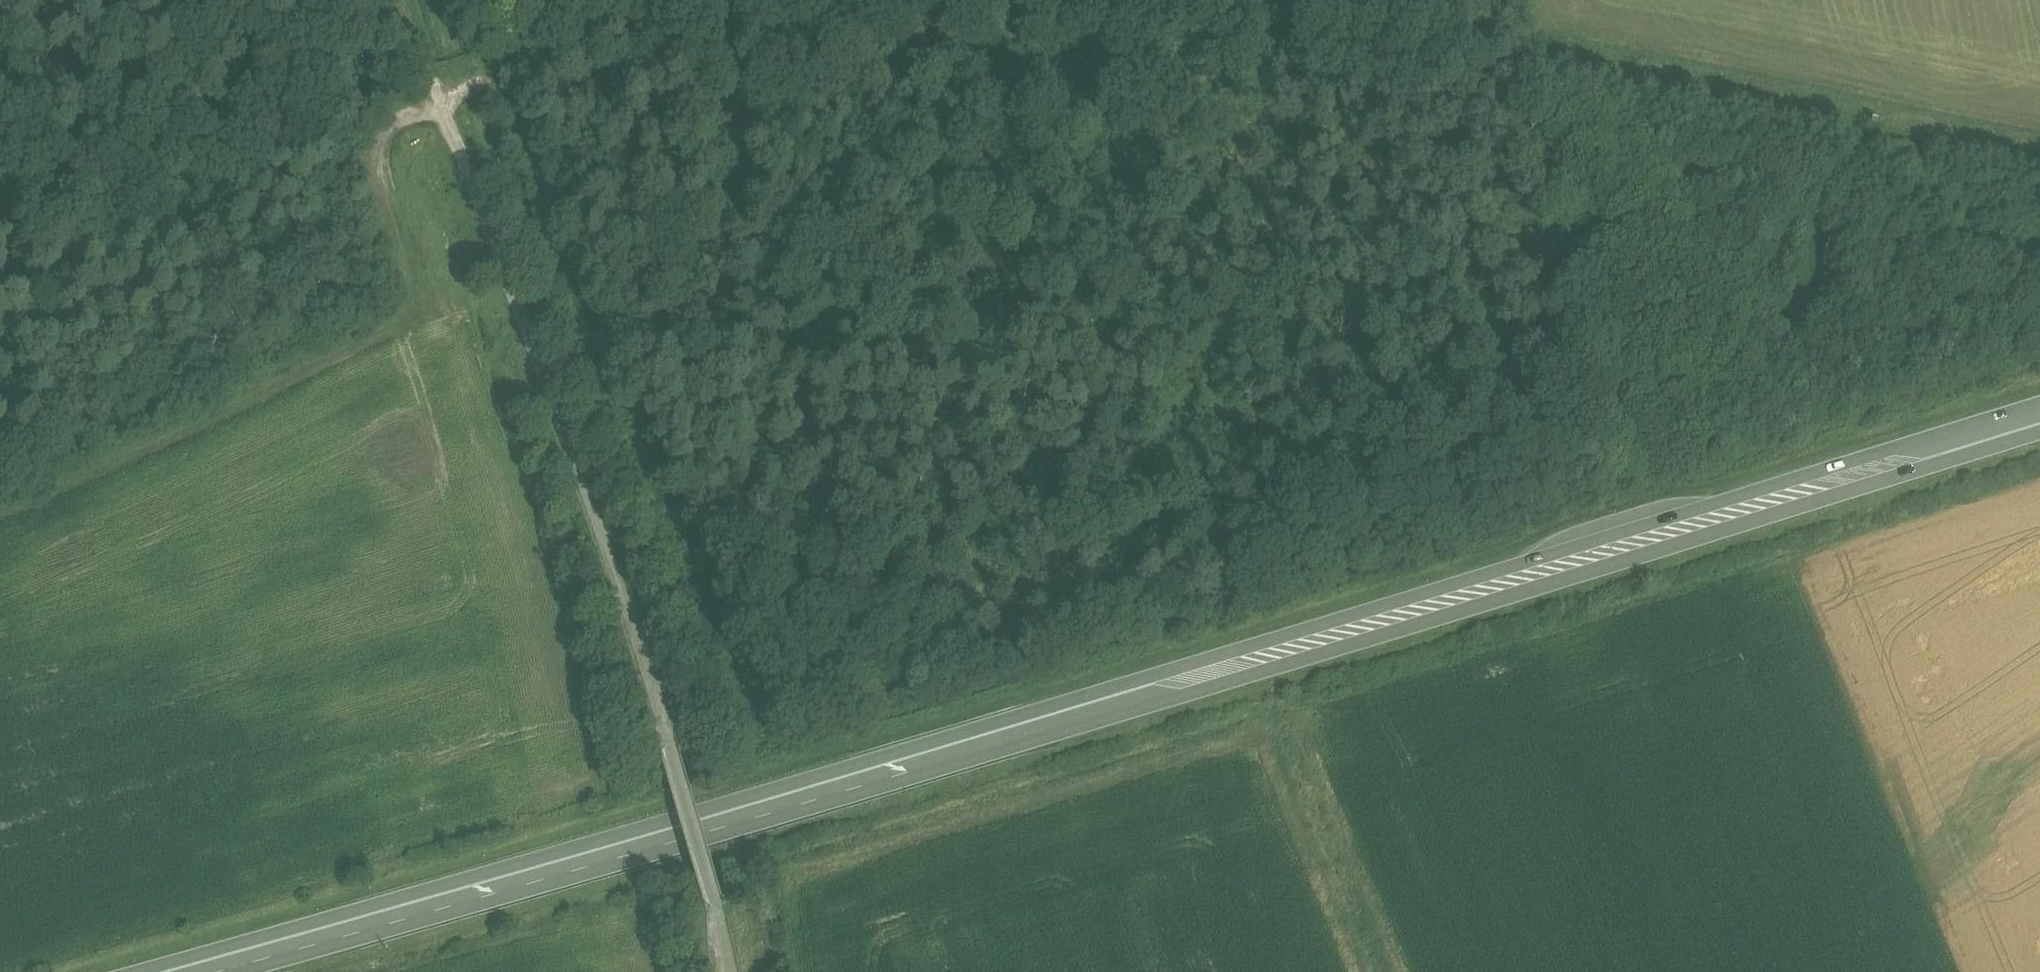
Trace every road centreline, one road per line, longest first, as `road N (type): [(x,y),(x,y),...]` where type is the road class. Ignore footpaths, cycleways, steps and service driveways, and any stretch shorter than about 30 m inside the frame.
road 1 (trunk): [(152,971),(727,812),(1179,674)]
road 2 (trunk): [(2039,416),(1179,674)]
road 3 (unclassified): [(728,971),(573,455),(483,207)]
road 4 (track): [(339,0),(432,58),(483,207)]

